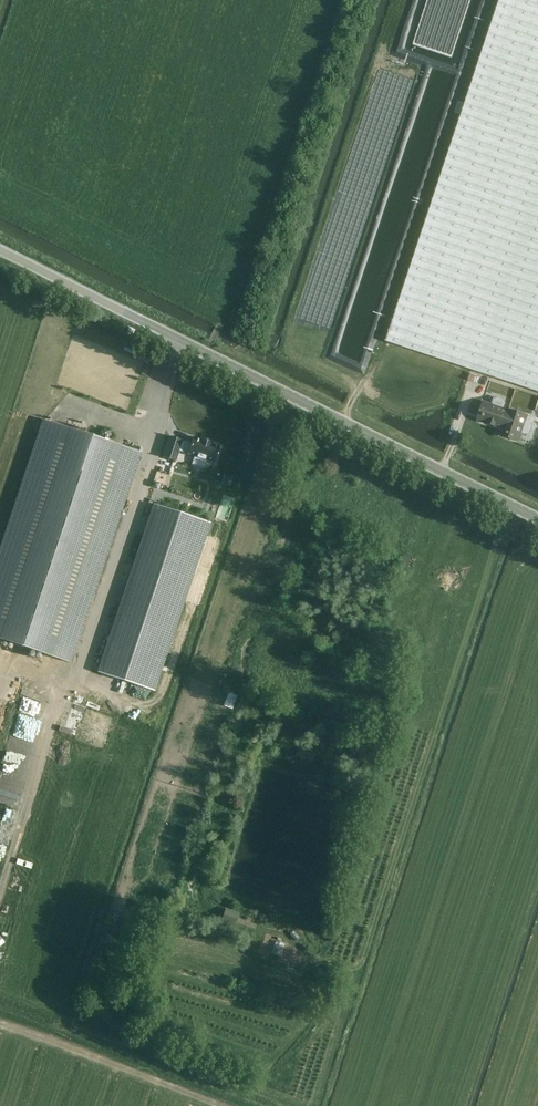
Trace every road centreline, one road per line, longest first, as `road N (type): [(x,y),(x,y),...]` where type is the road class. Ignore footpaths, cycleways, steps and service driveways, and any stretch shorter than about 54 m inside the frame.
road 1 (unclassified): [(537,505),(0,244)]

